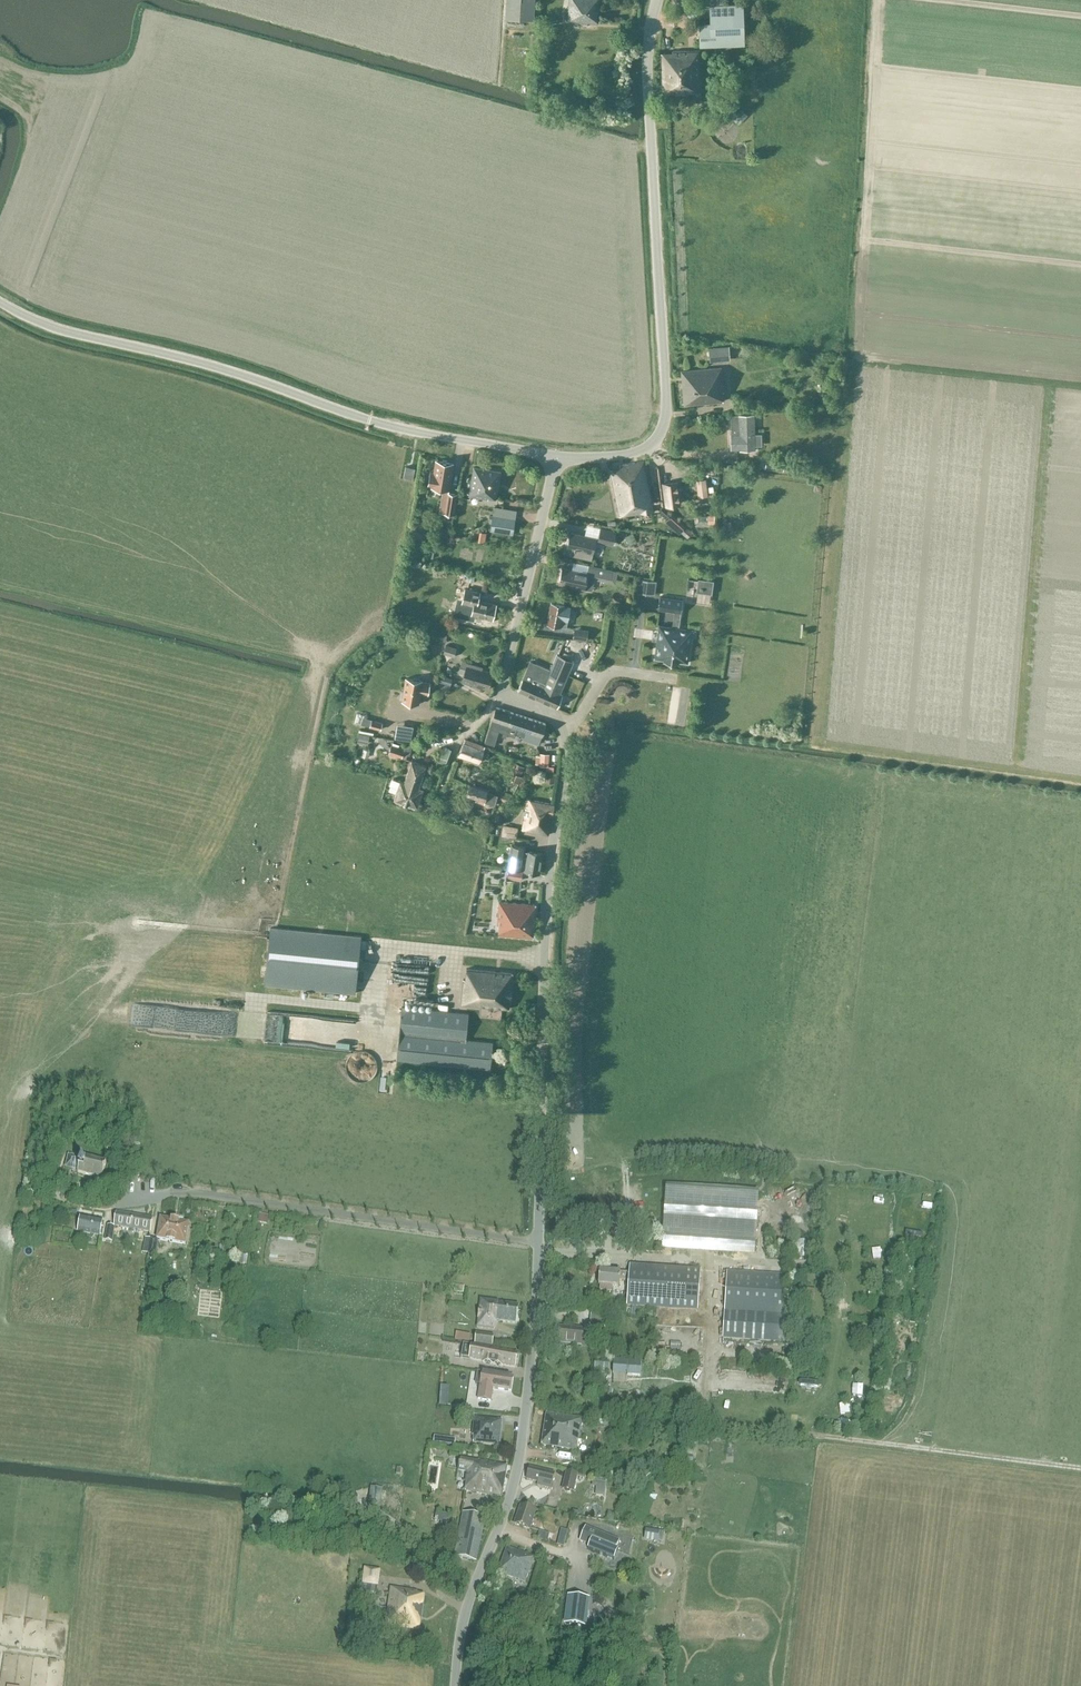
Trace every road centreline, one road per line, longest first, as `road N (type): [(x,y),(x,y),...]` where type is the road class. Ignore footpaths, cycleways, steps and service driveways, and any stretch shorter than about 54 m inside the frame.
road 1 (residential): [(455,1685),(463,1618),(511,1495),(523,1433),(538,1258),(544,965),(565,765),(564,730),(551,714),(504,697)]
road 2 (tertiary): [(556,457),(369,420),(193,360),(65,332),(0,302)]
road 3 (tertiary): [(556,457),(638,451),(657,438),(666,417),(648,63),(657,0)]
road 4 (track): [(1080,1468),(719,1424),(704,1414),(699,1383),(714,1263)]
road 5 (residential): [(504,697),(556,457)]
road 6 (residential): [(393,708),(472,728),(504,697)]

